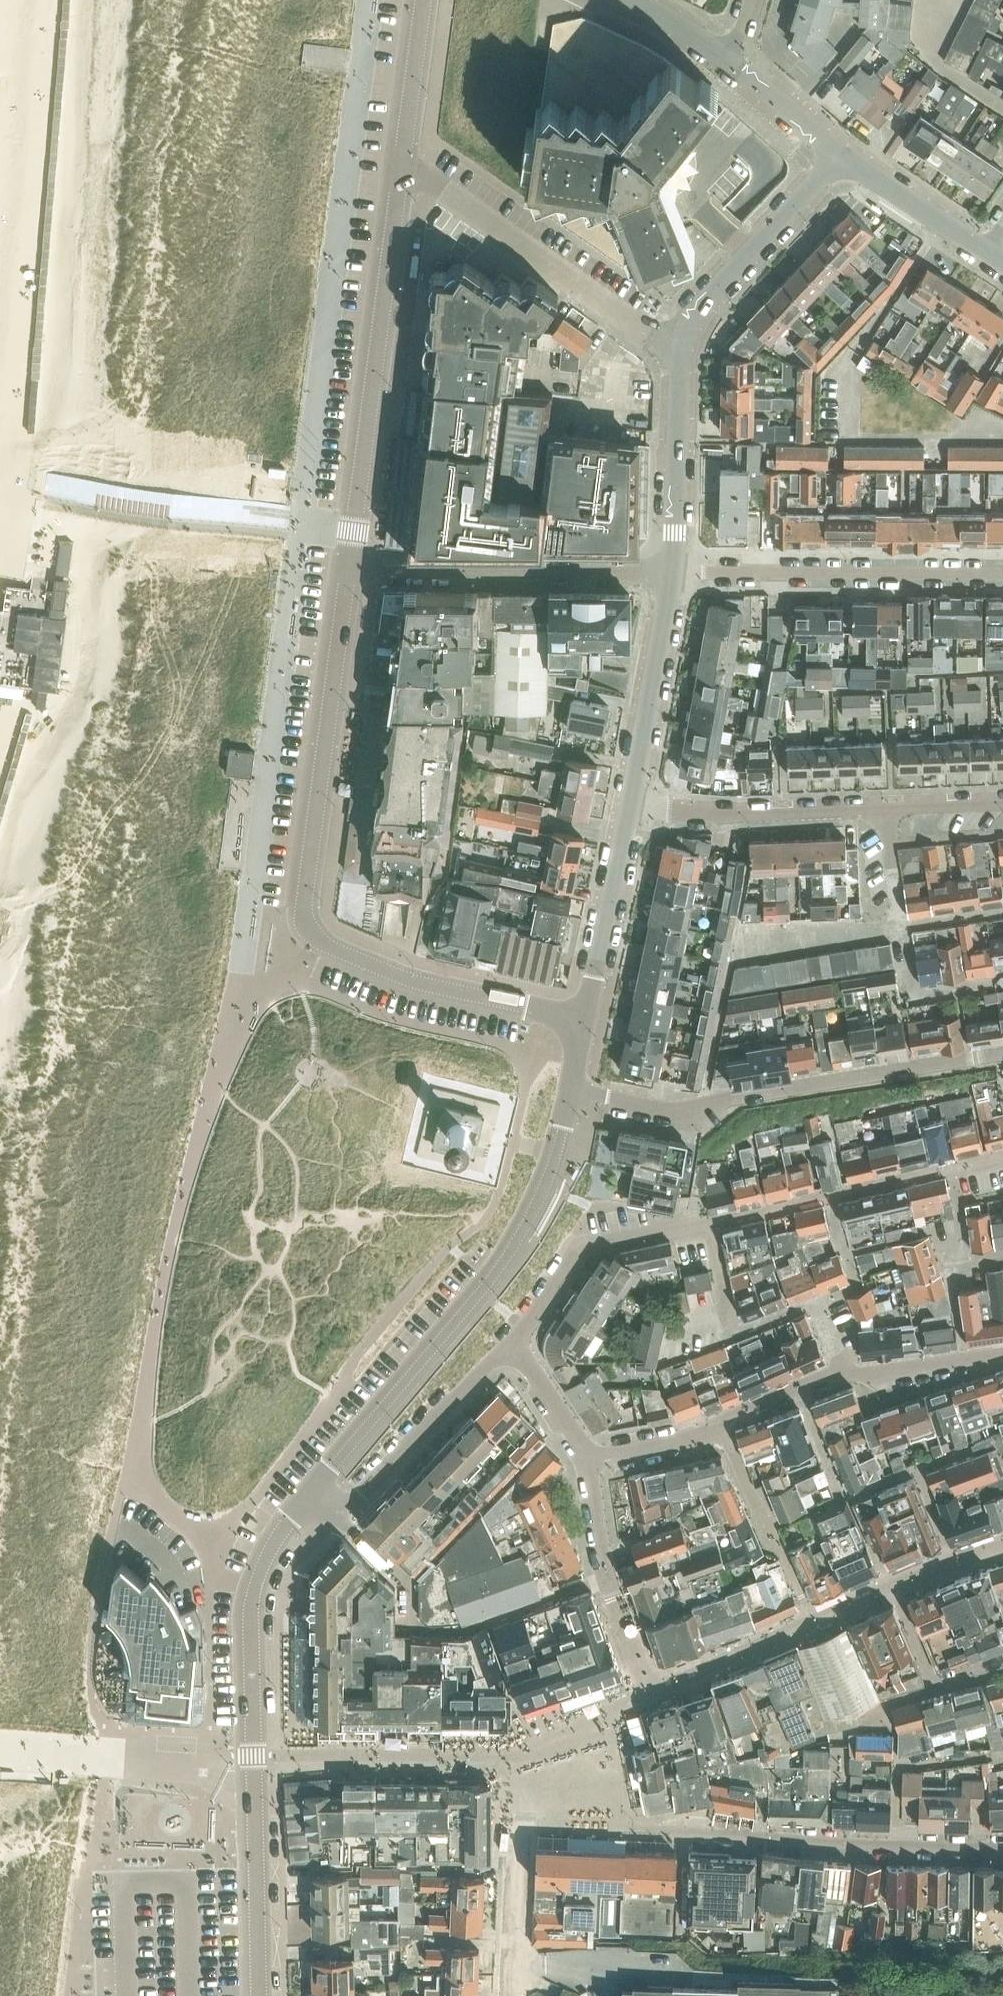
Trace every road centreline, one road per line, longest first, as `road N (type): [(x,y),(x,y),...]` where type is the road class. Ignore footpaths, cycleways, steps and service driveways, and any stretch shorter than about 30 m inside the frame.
road 1 (secondary): [(585,1020),(425,984),(320,942),(307,928),(305,889),(346,573)]
road 2 (secondary): [(261,1995),(253,1599),(274,1544),(314,1491)]
road 3 (secondary): [(314,1491),(518,1241),(546,1186),(571,1089)]
road 4 (residential): [(1002,1052),(739,1094),(704,1109),(571,1089)]
road 5 (secondary): [(346,573),(403,160)]
road 6 (residential): [(1002,1548),(650,1688)]
road 7 (residential): [(642,1832),(1002,1845)]
road 8 (residential): [(679,356),(403,160)]
road 9 (residential): [(1002,576),(672,570)]
road 10 (residential): [(672,570),(346,573)]
road 11 (residential): [(314,1491),(343,1517),(514,1342)]
road 12 (residential): [(885,803),(895,927),(743,949)]
road 13 (residential): [(849,1375),(721,1430),(597,1458)]
road 14 (residential): [(679,356),(694,314),(842,152)]
road 15 (residential): [(885,803),(698,813),(629,804)]
road 16 (residential): [(951,1164),(711,1218)]
road 17 (residential): [(597,1458),(599,1545),(650,1688)]
road 18 (residential): [(629,804),(672,570)]
road 19 (residential): [(585,1020),(629,804)]
road 20 (residential): [(672,570),(679,356)]
road 21 (residential): [(987,249),(842,152)]
road 22 (secondary): [(403,160),(425,0)]
road 23 (residential): [(508,1995),(507,1839)]
road 24 (residential): [(1002,1354),(849,1375)]
road 25 (residential): [(842,152),(728,58)]
road 26 (residential): [(514,1342),(597,1458)]
road 27 (residential): [(951,1164),(966,1261),(1002,1257)]
road 28 (residential): [(711,1218),(584,1243)]
road 29 (residential): [(514,1342),(584,1243)]

